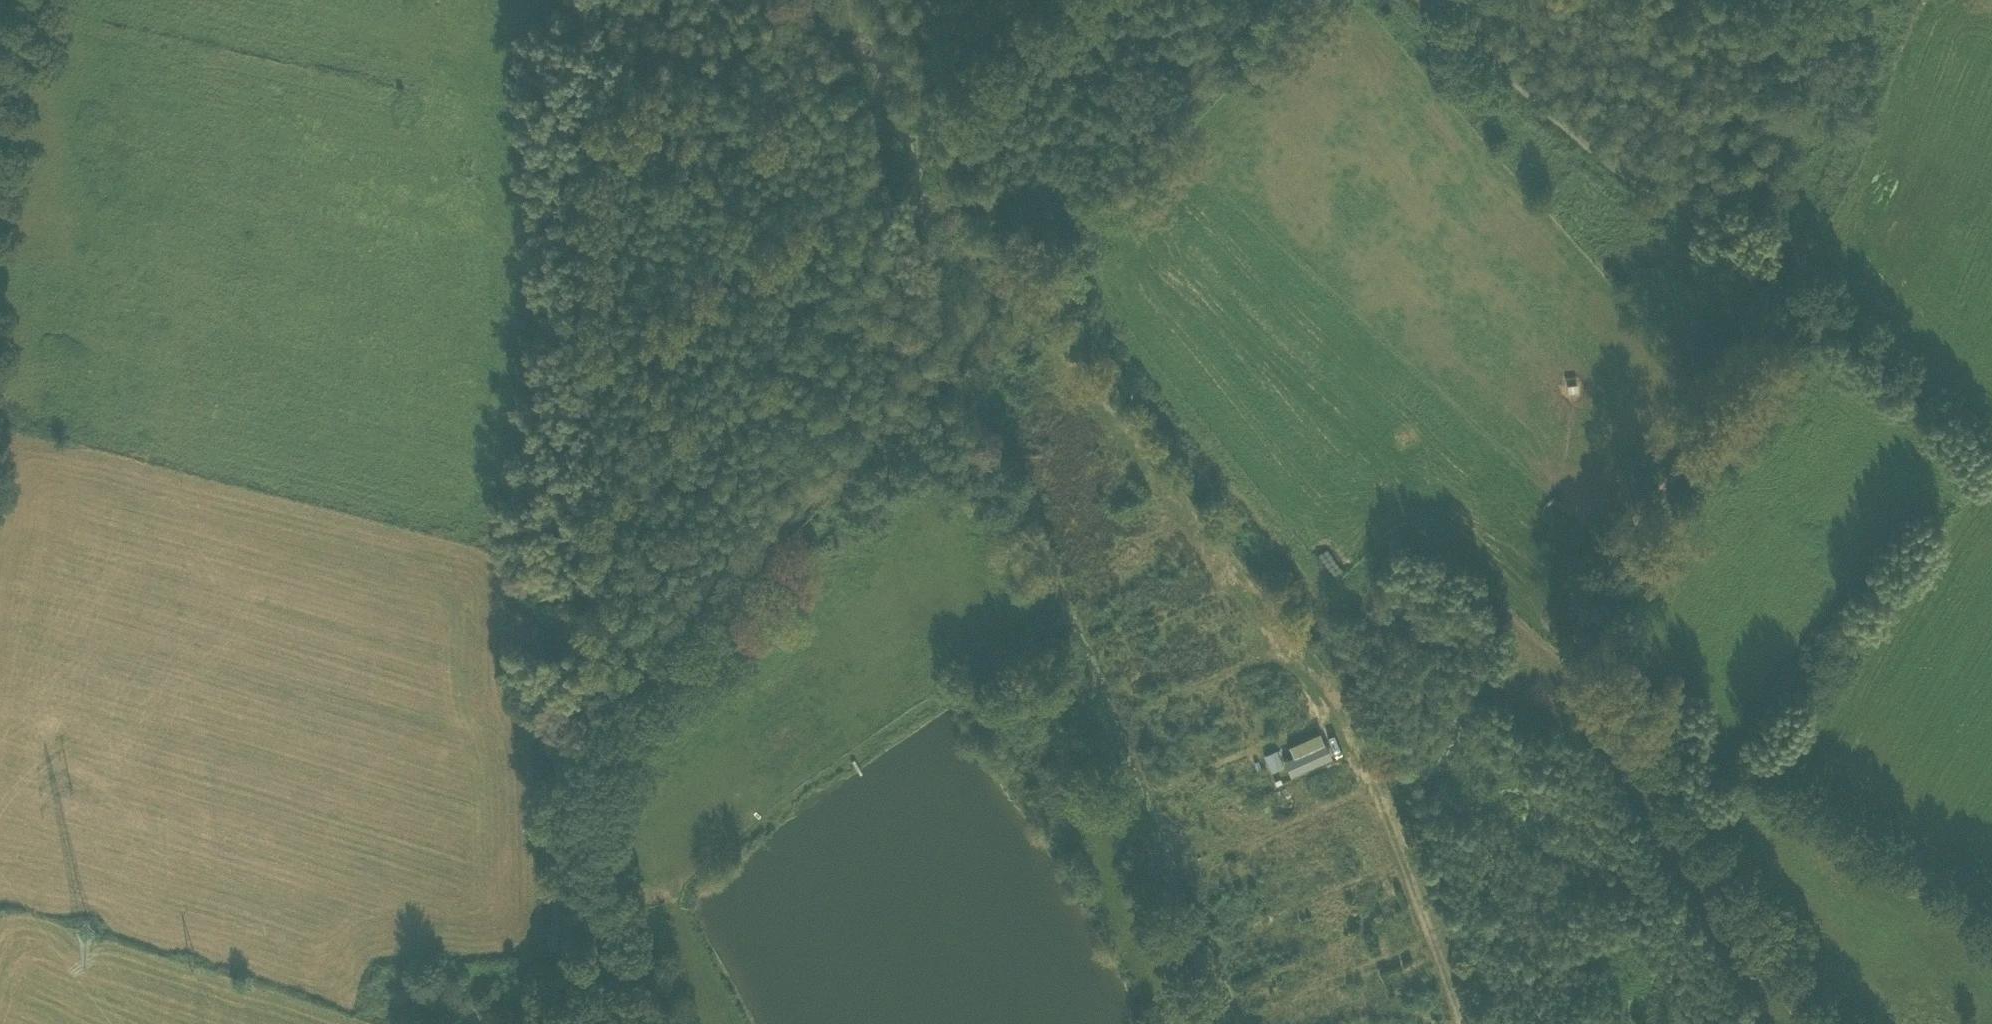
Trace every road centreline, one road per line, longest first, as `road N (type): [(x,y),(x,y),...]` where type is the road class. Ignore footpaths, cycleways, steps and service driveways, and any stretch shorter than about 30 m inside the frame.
road 1 (track): [(1748,237),(1645,197),(1421,0)]
road 2 (track): [(1991,437),(1778,246),(1748,237)]
road 3 (track): [(573,872),(660,1023)]
road 4 (residential): [(0,122),(36,0)]

